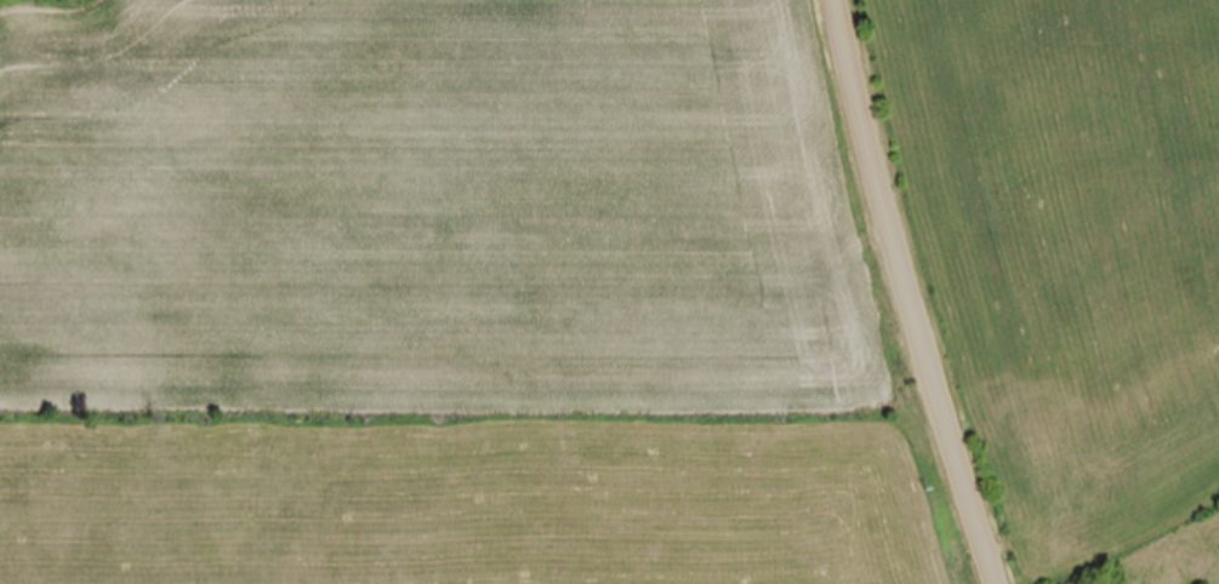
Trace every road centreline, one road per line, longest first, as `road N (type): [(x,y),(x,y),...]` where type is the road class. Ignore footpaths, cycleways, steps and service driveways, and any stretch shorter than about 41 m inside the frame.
road 1 (residential): [(1001,583),(873,173),(840,0)]

